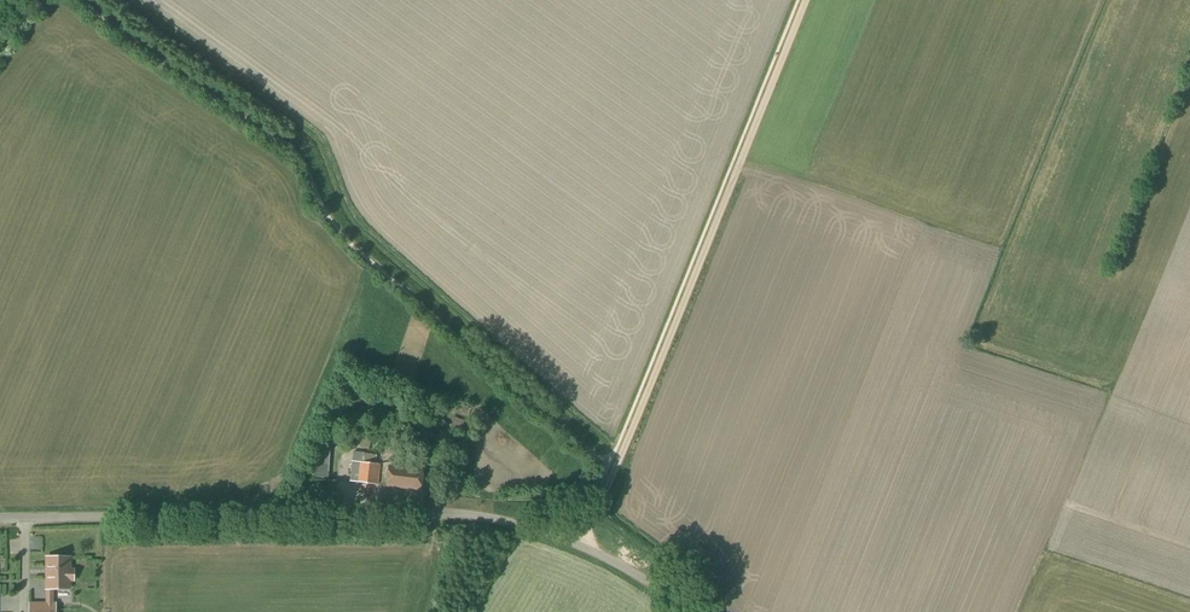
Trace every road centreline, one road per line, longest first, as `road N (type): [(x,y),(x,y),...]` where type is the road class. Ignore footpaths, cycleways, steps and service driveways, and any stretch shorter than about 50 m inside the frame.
road 1 (unclassified): [(690,611),(655,585),(576,546),(491,515),(0,516)]
road 2 (track): [(576,546),(804,0)]

